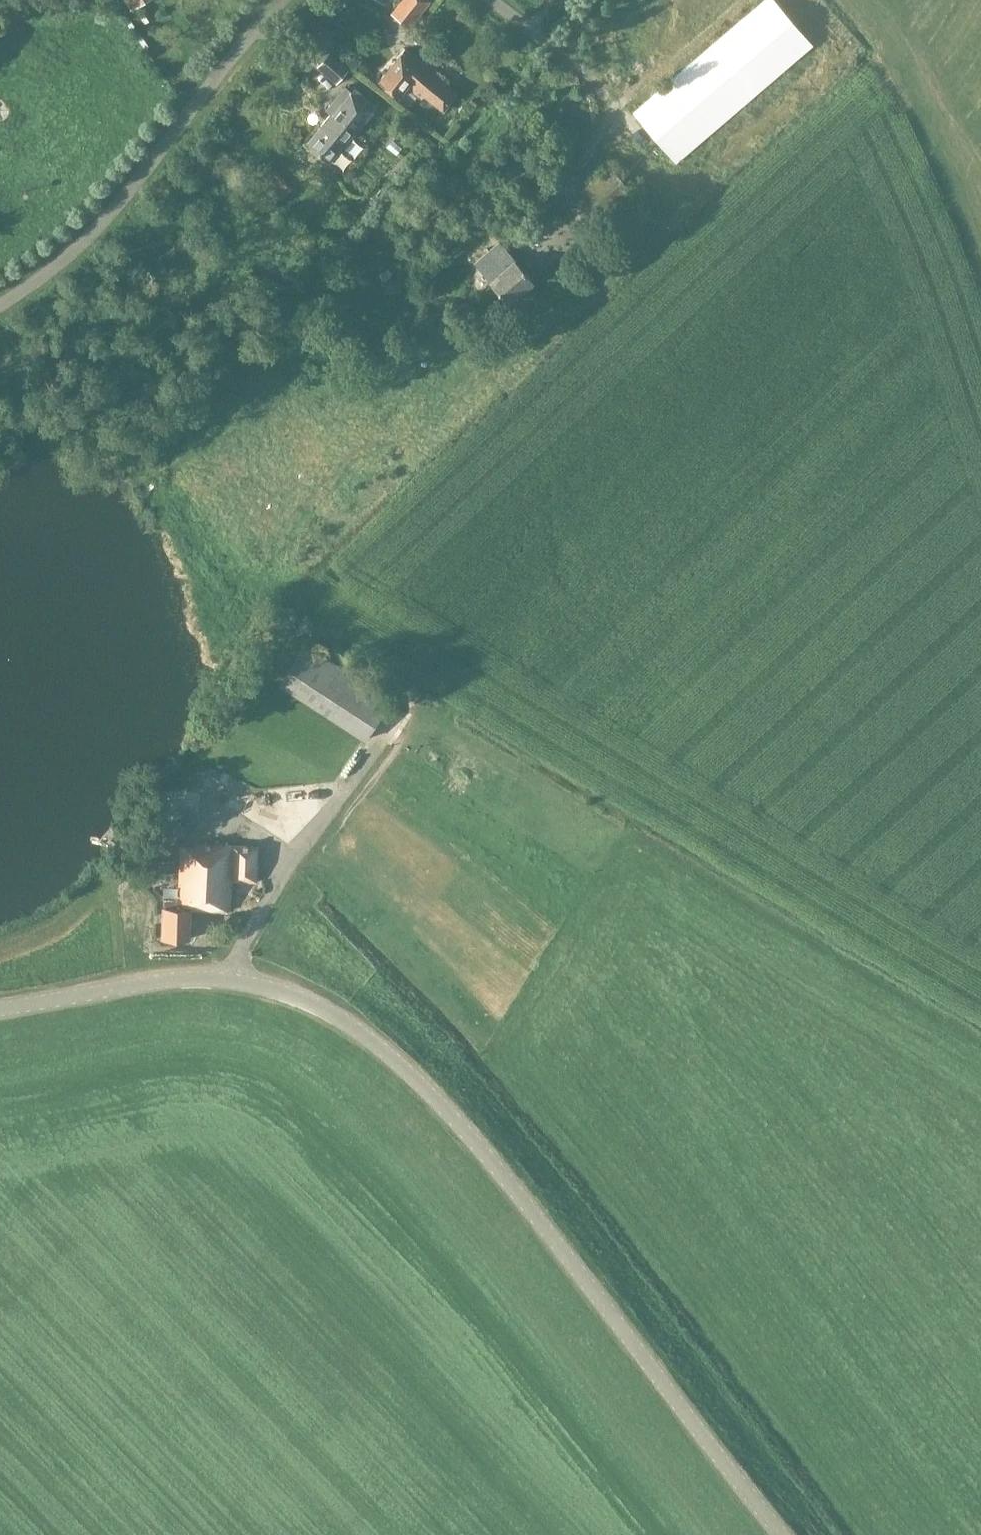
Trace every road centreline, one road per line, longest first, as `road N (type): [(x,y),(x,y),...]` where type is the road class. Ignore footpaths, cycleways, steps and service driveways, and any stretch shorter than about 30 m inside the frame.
road 1 (tertiary): [(781,1534),(500,1173),(406,1072),(338,1018),(280,991),(211,978),(0,1009)]
road 2 (unclassified): [(0,305),(92,232),(282,0)]

